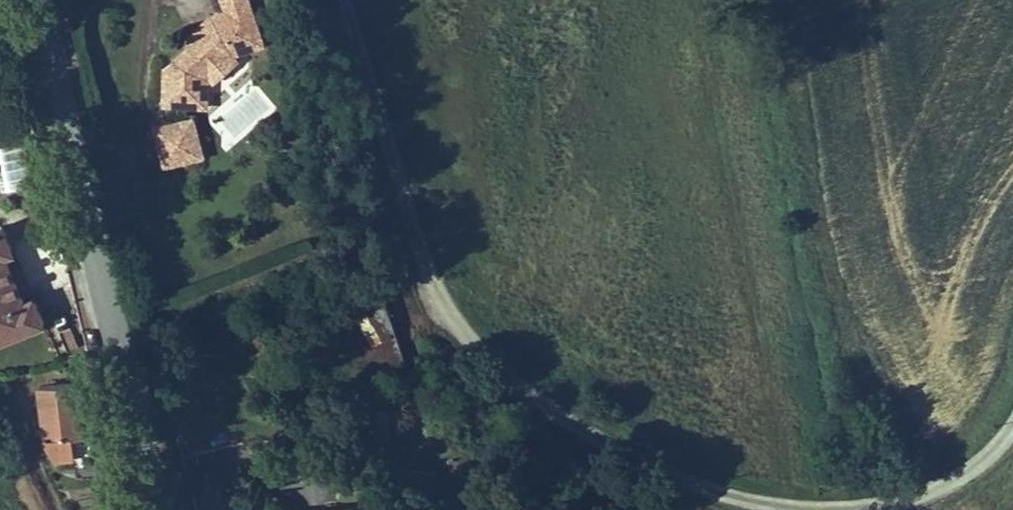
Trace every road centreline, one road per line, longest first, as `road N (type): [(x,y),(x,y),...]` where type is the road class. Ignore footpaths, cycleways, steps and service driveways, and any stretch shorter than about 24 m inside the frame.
road 1 (tertiary): [(343,0),(437,287),(519,386),(675,473),(786,508),(856,508),(914,495),(985,460),(1012,428)]
road 2 (track): [(681,0),(786,508)]
road 3 (tertiary): [(161,509),(46,26)]
road 4 (track): [(519,386),(504,410),(513,429),(542,450),(572,509)]

